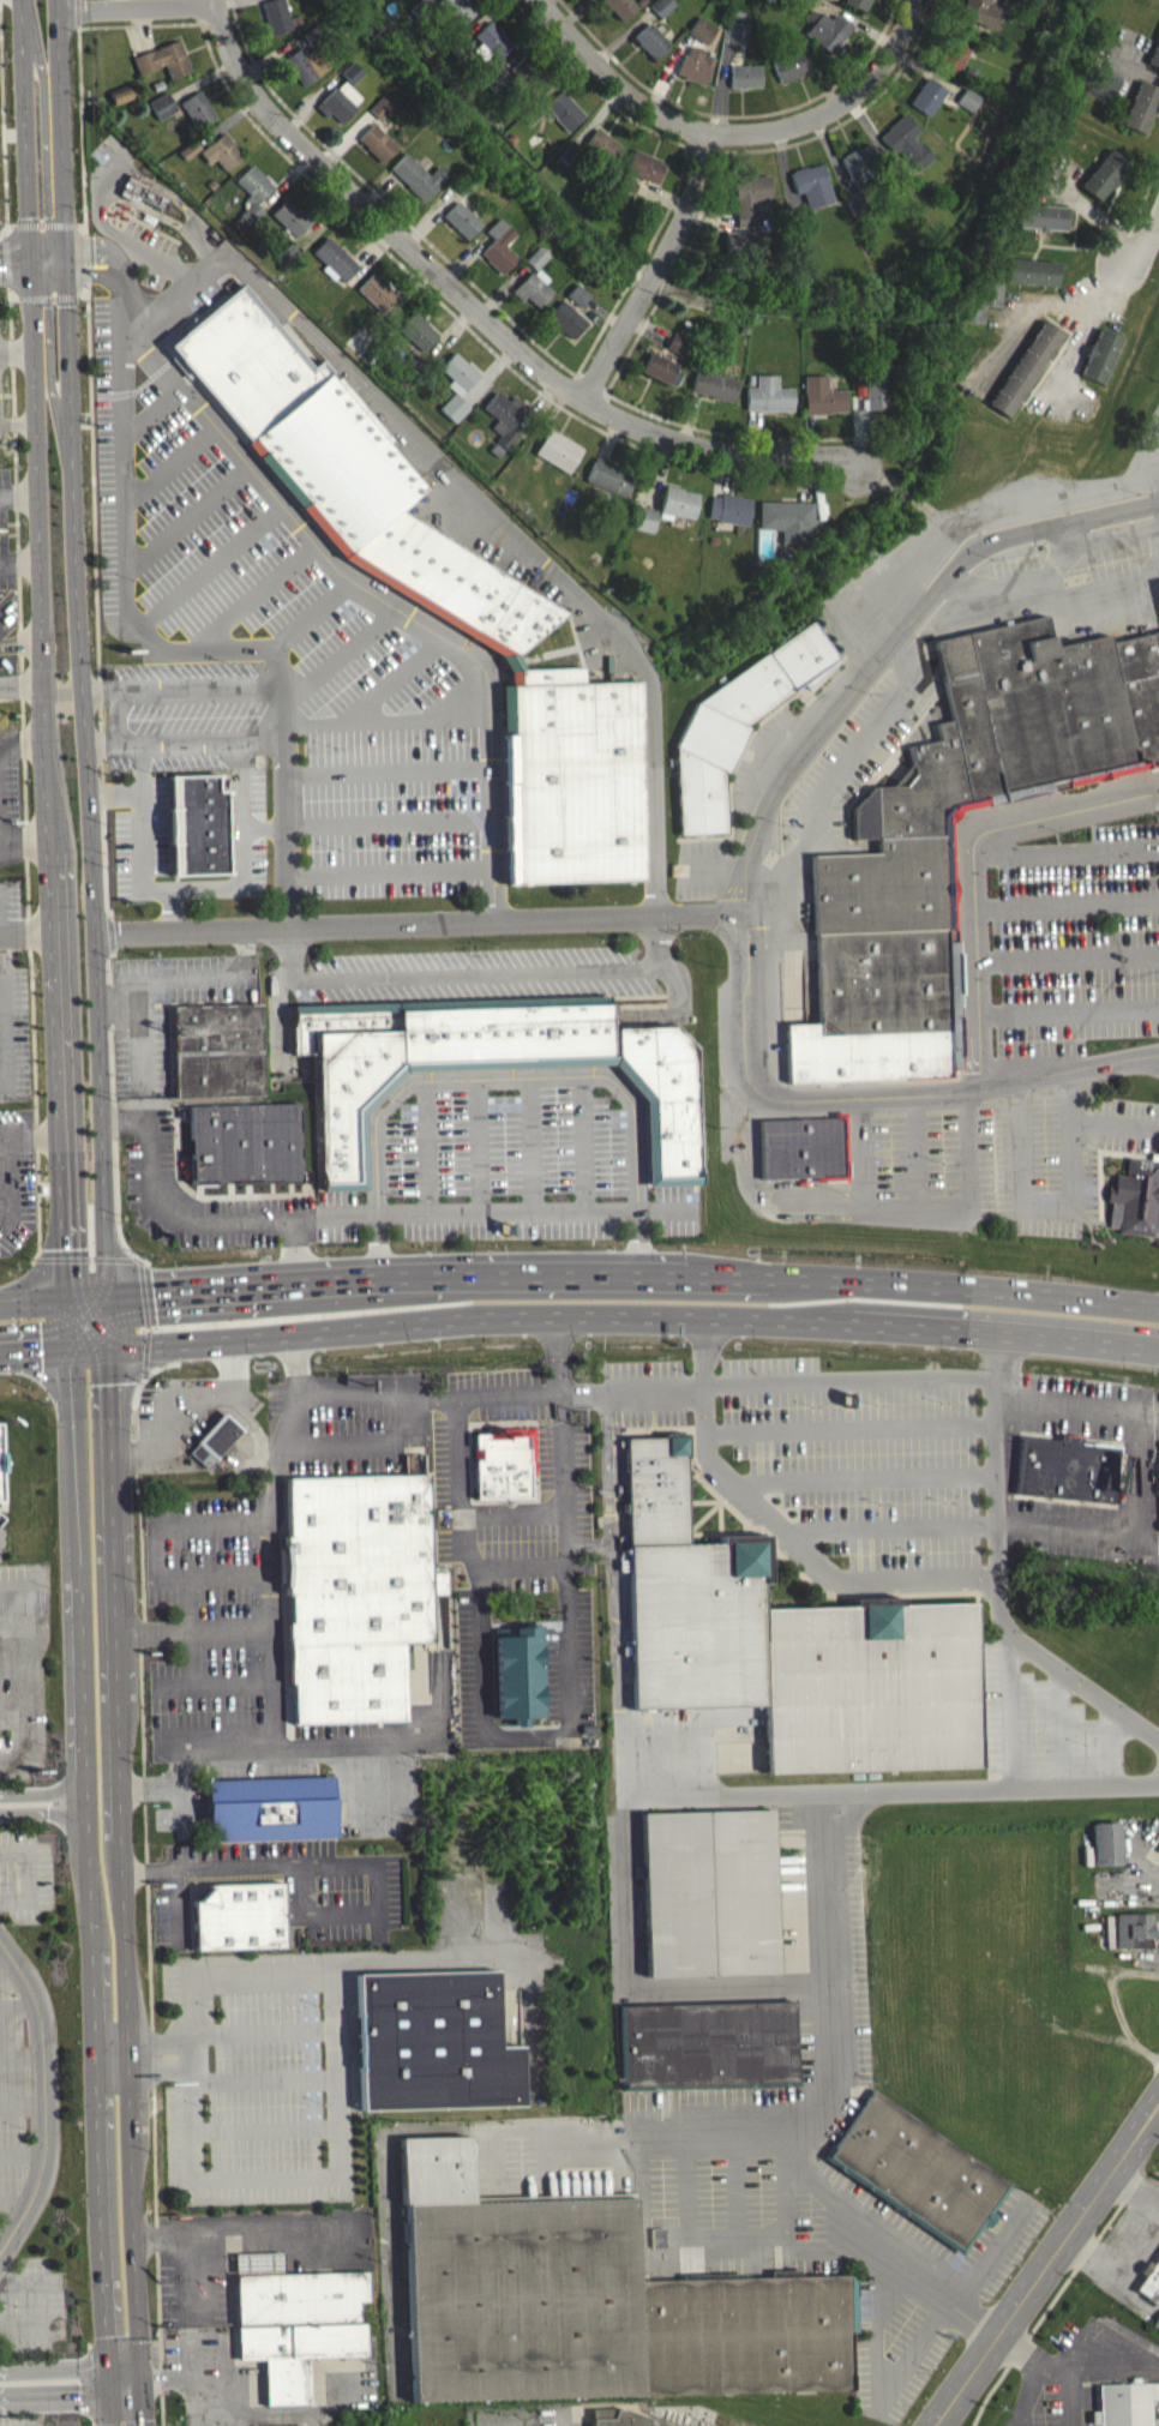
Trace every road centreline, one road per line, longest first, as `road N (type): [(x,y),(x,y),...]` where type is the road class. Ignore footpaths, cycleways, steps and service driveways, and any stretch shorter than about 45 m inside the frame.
road 1 (primary): [(106,1341),(54,0)]
road 2 (primary): [(1158,1308),(925,1286),(571,1281),(0,1307)]
road 3 (primary): [(0,1345),(642,1326),(937,1338),(1158,1358)]
road 4 (primary): [(74,1341),(117,2425)]
road 5 (primary): [(144,2425),(115,1789),(106,1341)]
road 6 (residential): [(210,6),(257,102),(500,334),(583,398),(645,432),(719,452),(831,458),(855,469)]
road 7 (primary): [(30,250),(58,933)]
road 8 (primary): [(58,933),(74,1341)]
road 9 (secondary): [(935,2425),(1158,2108)]
road 10 (residential): [(707,131),(769,130),(833,114),(891,61),(917,0)]
road 11 (primary): [(27,0),(43,86),(48,233),(62,251)]
road 12 (residential): [(707,131),(621,91),(538,0)]
road 13 (primary): [(26,47),(30,250)]
road 14 (residential): [(54,7),(210,6)]
road 15 (residential): [(659,256),(707,131)]
road 16 (residential): [(583,398),(641,286)]

